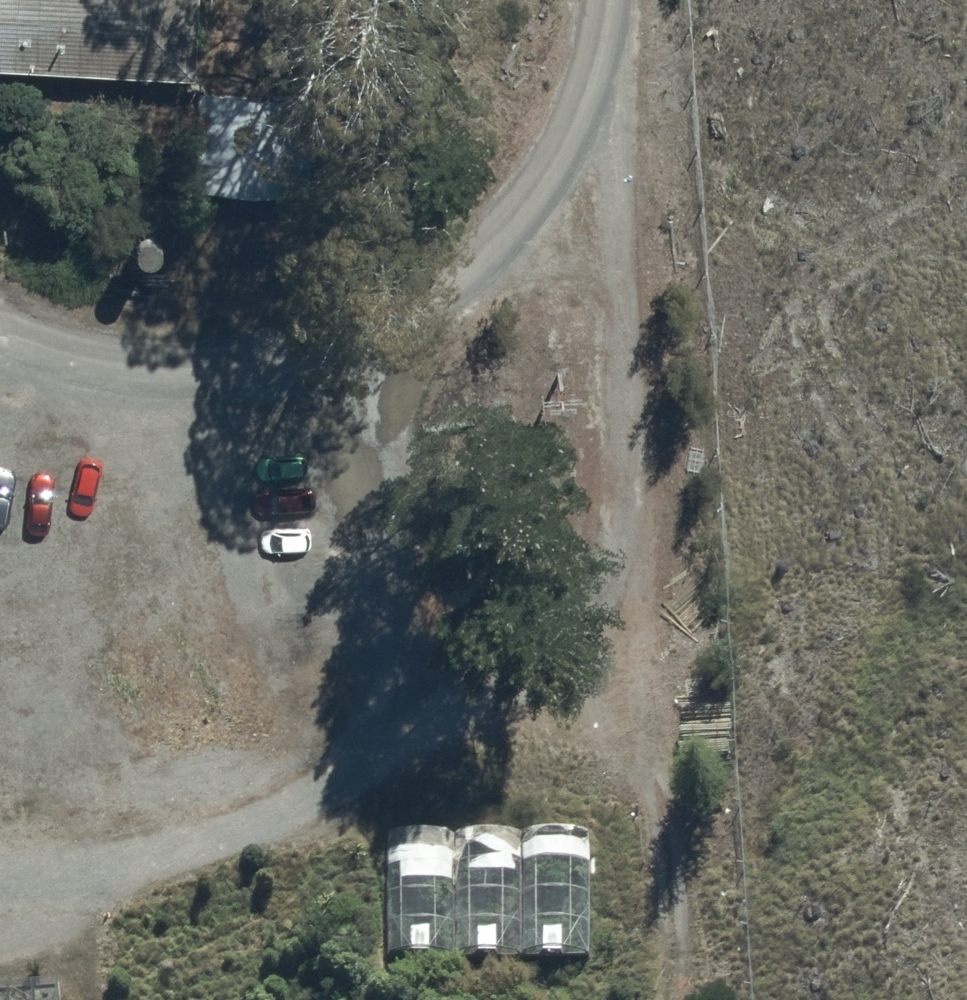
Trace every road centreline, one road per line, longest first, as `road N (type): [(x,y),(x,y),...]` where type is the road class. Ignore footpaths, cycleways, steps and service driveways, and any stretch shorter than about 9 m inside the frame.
road 1 (track): [(601,0),(676,999)]
road 2 (track): [(0,885),(203,842),(326,788),(367,738),(386,674),(383,454),(413,362),(459,277)]
road 3 (track): [(604,42),(459,277),(315,335),(162,365),(0,341)]
road 4 (track): [(367,738),(472,700),(531,689),(595,721),(661,791)]

